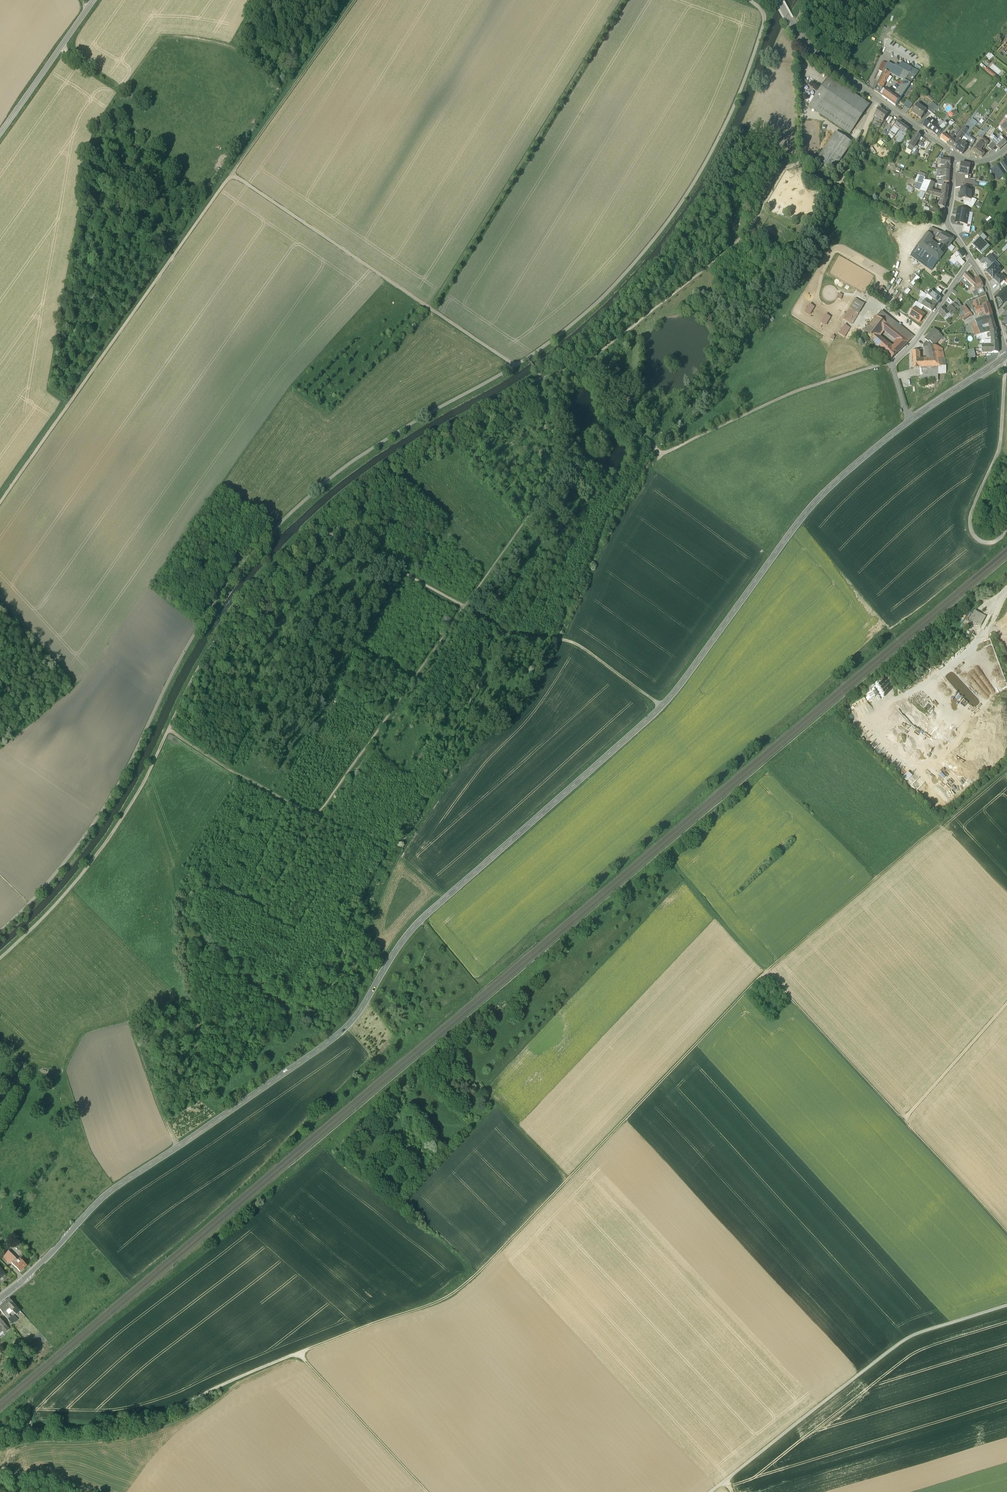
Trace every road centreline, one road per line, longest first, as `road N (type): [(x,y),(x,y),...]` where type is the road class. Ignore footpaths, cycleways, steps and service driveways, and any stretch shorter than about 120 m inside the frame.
road 1 (secondary): [(0,1297),(117,1185),(339,1034),(410,931),(661,707),(812,505),(909,421)]
road 2 (track): [(299,1354),(446,1303),(471,1286),(767,977),(1006,775)]
road 3 (track): [(0,931),(102,810),(198,626),(251,550),(352,462),(528,358)]
road 4 (track): [(515,365),(231,174),(0,502)]
road 5 (track): [(528,358),(639,257),(701,171),(765,20),(751,0)]
road 6 (track): [(892,363),(793,392),(661,456),(590,361)]
road 7 (track): [(628,0),(431,309)]
road 8 (track): [(565,640),(395,861),(368,935)]
road 9 (track): [(770,975),(1006,1233)]
road 10 (track): [(1006,1310),(910,1342),(718,1491)]
road 11 (track): [(0,1438),(159,1417),(299,1354)]
road 12 (track): [(407,1200),(501,1108),(570,1183)]
road 13 (track): [(1006,538),(985,545),(970,528),(999,444),(1003,358)]
road 14 (track): [(231,174),(355,0)]
road 15 (residential): [(971,259),(892,363),(909,421)]
road 16 (residential): [(803,44),(957,156)]
road 17 (track): [(299,1354),(426,1491)]
road 18 (track): [(168,731),(318,818)]
road 19 (secondary): [(94,0),(0,133)]
road 20 (track): [(178,1147),(134,1020),(157,1011)]
road 21 (track): [(773,773),(881,881)]
road 22 (track): [(1006,1011),(907,1124)]
road 23 (track): [(914,699),(989,641),(1006,601)]
road 24 (track): [(661,707),(587,651),(553,639)]
road 25 (track): [(690,883),(771,974)]

